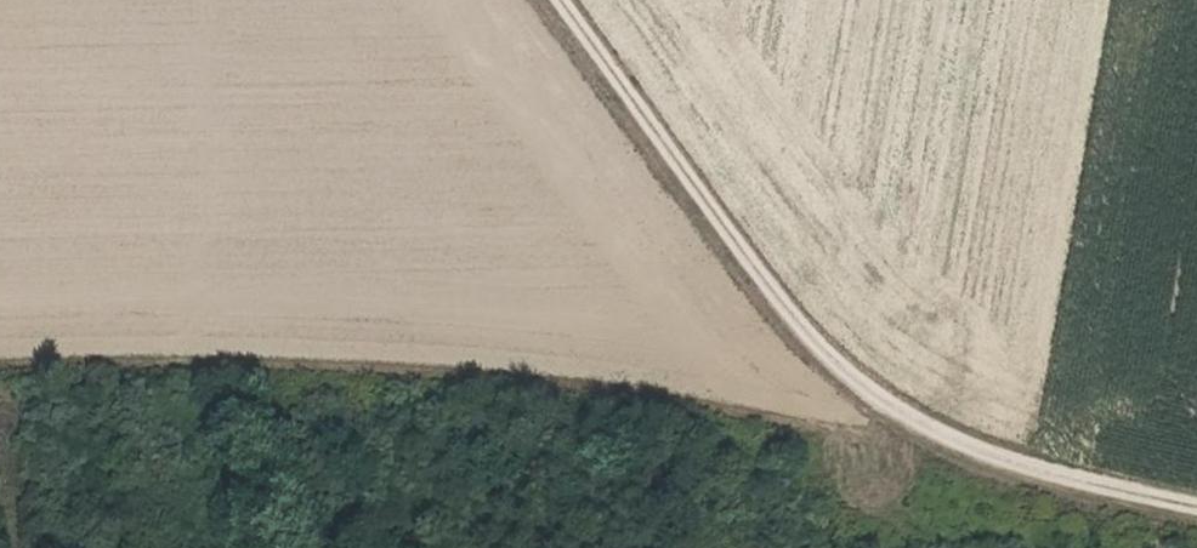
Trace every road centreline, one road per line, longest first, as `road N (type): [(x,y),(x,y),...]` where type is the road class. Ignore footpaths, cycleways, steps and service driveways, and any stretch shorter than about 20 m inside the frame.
road 1 (track): [(1196,522),(1059,496),(925,451),(859,412),(559,0)]

